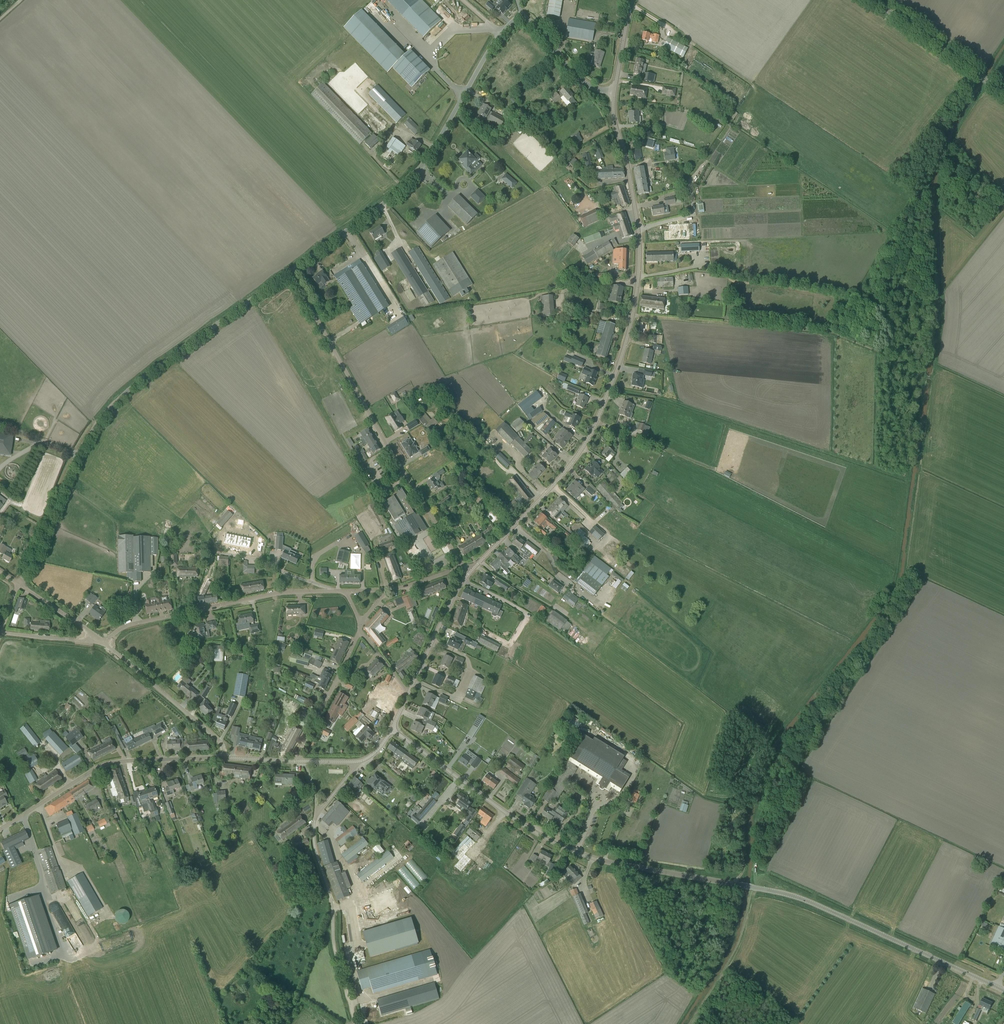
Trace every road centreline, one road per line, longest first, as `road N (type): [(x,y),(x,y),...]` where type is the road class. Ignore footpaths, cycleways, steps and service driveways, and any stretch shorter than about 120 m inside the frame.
road 1 (unclassified): [(1003,991),(803,898),(576,853),(514,820),(393,728)]
road 2 (tertiary): [(290,271),(412,177),(500,34),(521,14),(575,76),(613,92)]
road 3 (residential): [(471,569),(580,454),(607,396),(638,287),(625,156)]
road 4 (tertiary): [(19,584),(71,465),(105,414),(290,271)]
road 5 (residential): [(464,566),(290,271)]
road 6 (track): [(976,72),(931,158),(922,370)]
road 7 (track): [(633,312),(834,334),(922,370)]
road 8 (residential): [(103,642),(124,627),(268,595),(345,591)]
road 9 (residential): [(0,829),(111,763),(224,758)]
road 10 (unclassified): [(355,1023),(315,845),(317,813)]
road 11 (residential): [(224,758),(218,740),(103,642)]
road 12 (tertiary): [(1003,93),(873,0)]
road 13 (track): [(756,888),(743,938),(692,1023)]
road 14 (residential): [(297,761),(360,627)]
road 15 (track): [(770,743),(744,821),(738,885)]
road 16 (residential): [(408,694),(471,569)]

